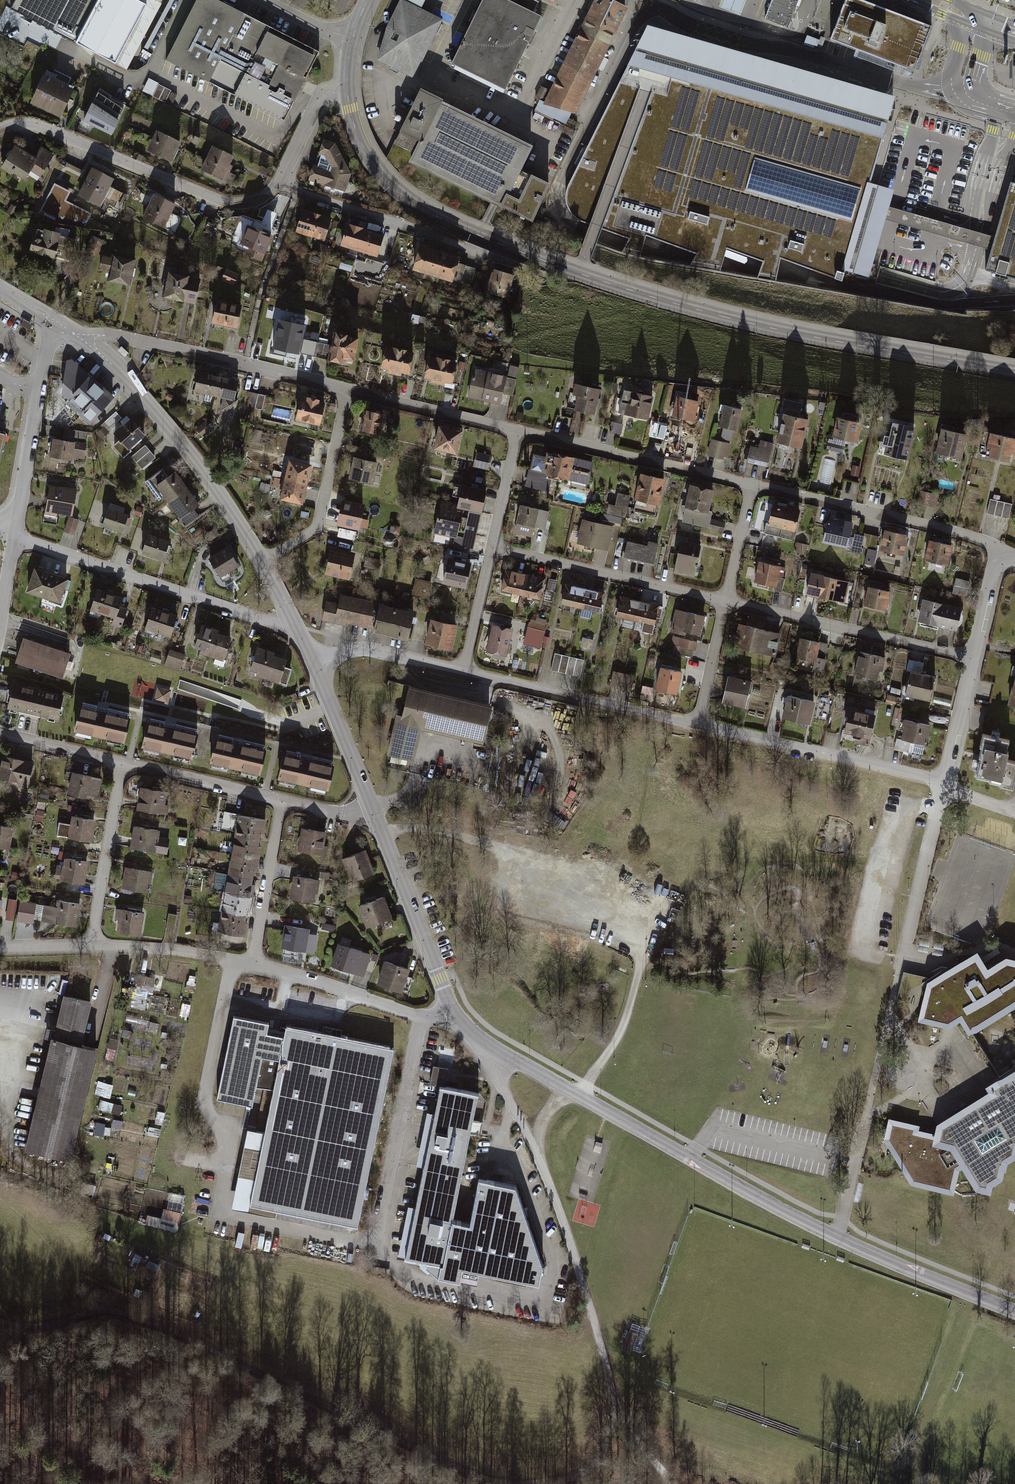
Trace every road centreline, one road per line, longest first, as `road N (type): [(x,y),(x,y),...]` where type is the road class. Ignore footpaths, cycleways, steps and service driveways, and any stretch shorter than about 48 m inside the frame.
road 1 (tertiary): [(350,91),(383,175),(408,198),(484,237),(726,316),(1014,371)]
road 2 (tertiary): [(1014,1312),(841,1241),(470,1033)]
road 3 (track): [(0,1320),(23,1327),(101,1311),(129,1314),(500,1483)]
road 4 (track): [(470,1033),(553,1195),(617,1404),(669,1481)]
road 5 (residential): [(0,130),(37,125),(213,200),(241,203),(264,197),(285,178),(319,99),(350,91)]
road 6 (tertiary): [(67,329),(158,413),(262,561)]
road 7 (residential): [(292,618),(265,621),(14,536)]
road 8 (residential): [(67,329),(348,392)]
road 9 (residential): [(754,484),(955,532),(1003,551)]
road 10 (residential): [(726,602),(974,659)]
road 11 (residential): [(946,783),(699,724)]
road 12 (residential): [(699,724),(463,672)]
road 13 (residential): [(491,549),(726,602)]
road 14 (residential): [(519,432),(754,484)]
road 15 (residential): [(14,536),(43,365),(56,334),(67,329)]
road 16 (residential): [(453,1010),(428,1016),(254,962)]
road 17 (tertiary): [(378,821),(453,1010)]
road 18 (residential): [(262,561),(317,527),(348,392)]
road 19 (residential): [(900,967),(946,783)]
road 20 (residential): [(91,945),(125,759)]
road 21 (residential): [(348,392),(519,432)]
road 22 (tertiary): [(314,663),(378,821)]
road 23 (residential): [(254,962),(285,799)]
road 24 (residential): [(125,759),(285,799)]
road 25 (residential): [(254,962),(172,948),(91,945)]
road 26 (residential): [(463,672),(365,649),(314,663)]
road 27 (track): [(522,1483),(599,1473),(669,1481)]
road 28 (unclassified): [(980,19),(963,88),(974,102),(1014,113)]
road 29 (residential): [(0,729),(125,759)]
road 30 (residential): [(946,783),(974,659)]
road 31 (residential): [(463,672),(491,549)]
road 32 (residential): [(699,724),(726,602)]
road 33 (residential): [(726,602),(754,484)]

